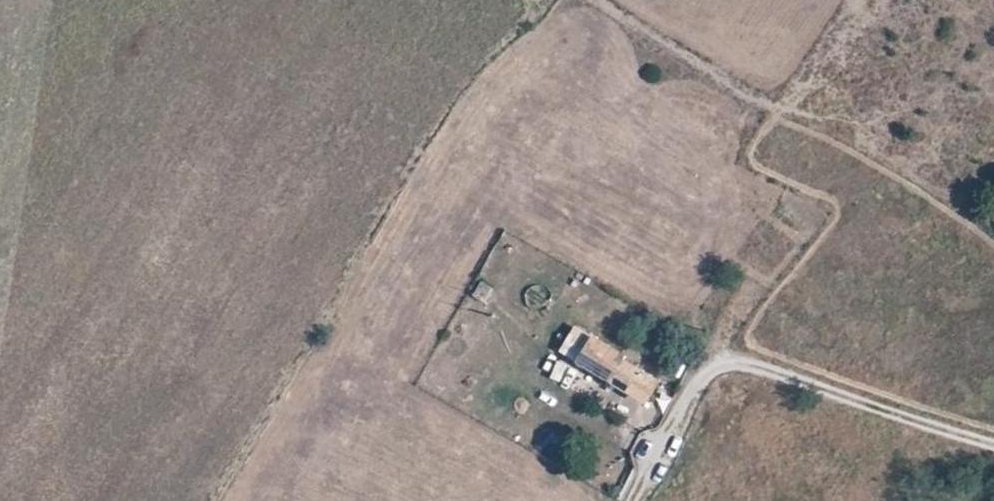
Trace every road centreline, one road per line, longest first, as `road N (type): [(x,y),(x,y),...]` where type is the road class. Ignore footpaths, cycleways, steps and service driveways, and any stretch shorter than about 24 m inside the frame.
road 1 (track): [(993,450),(738,365),(709,376),(656,474)]

